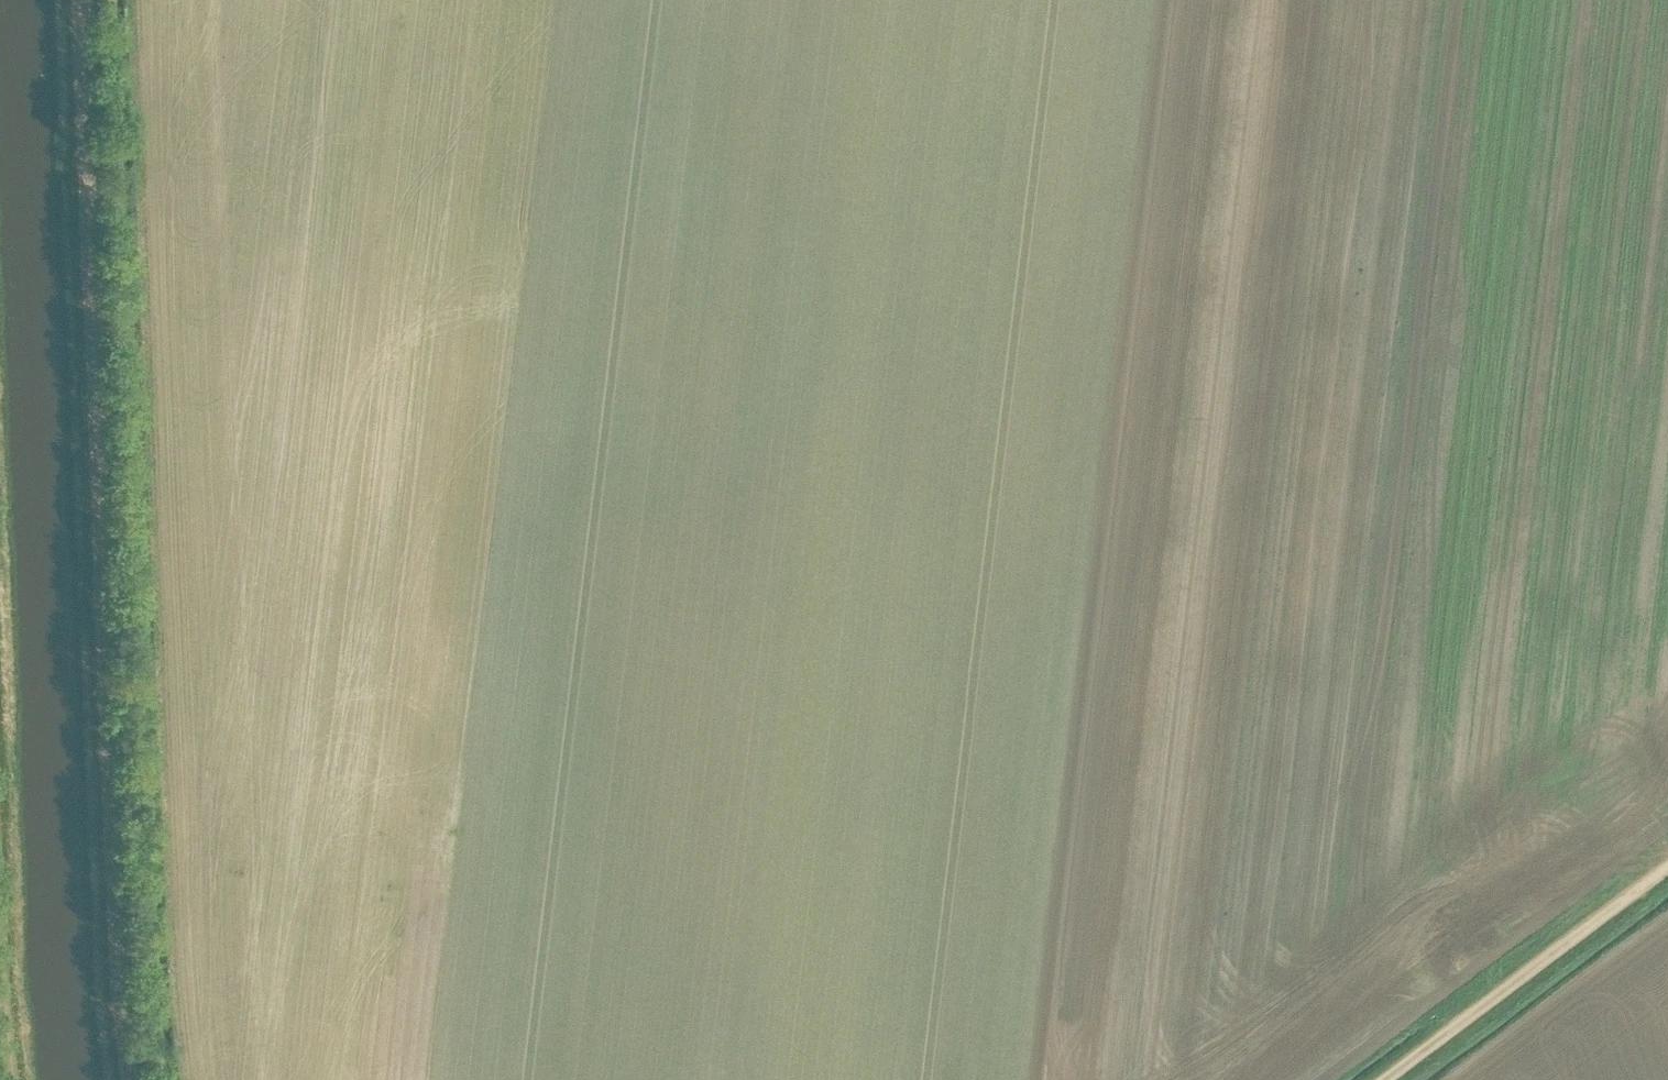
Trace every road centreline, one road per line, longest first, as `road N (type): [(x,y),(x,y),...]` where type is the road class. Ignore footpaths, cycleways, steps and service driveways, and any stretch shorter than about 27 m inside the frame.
road 1 (track): [(134,1079),(104,634),(81,0)]

